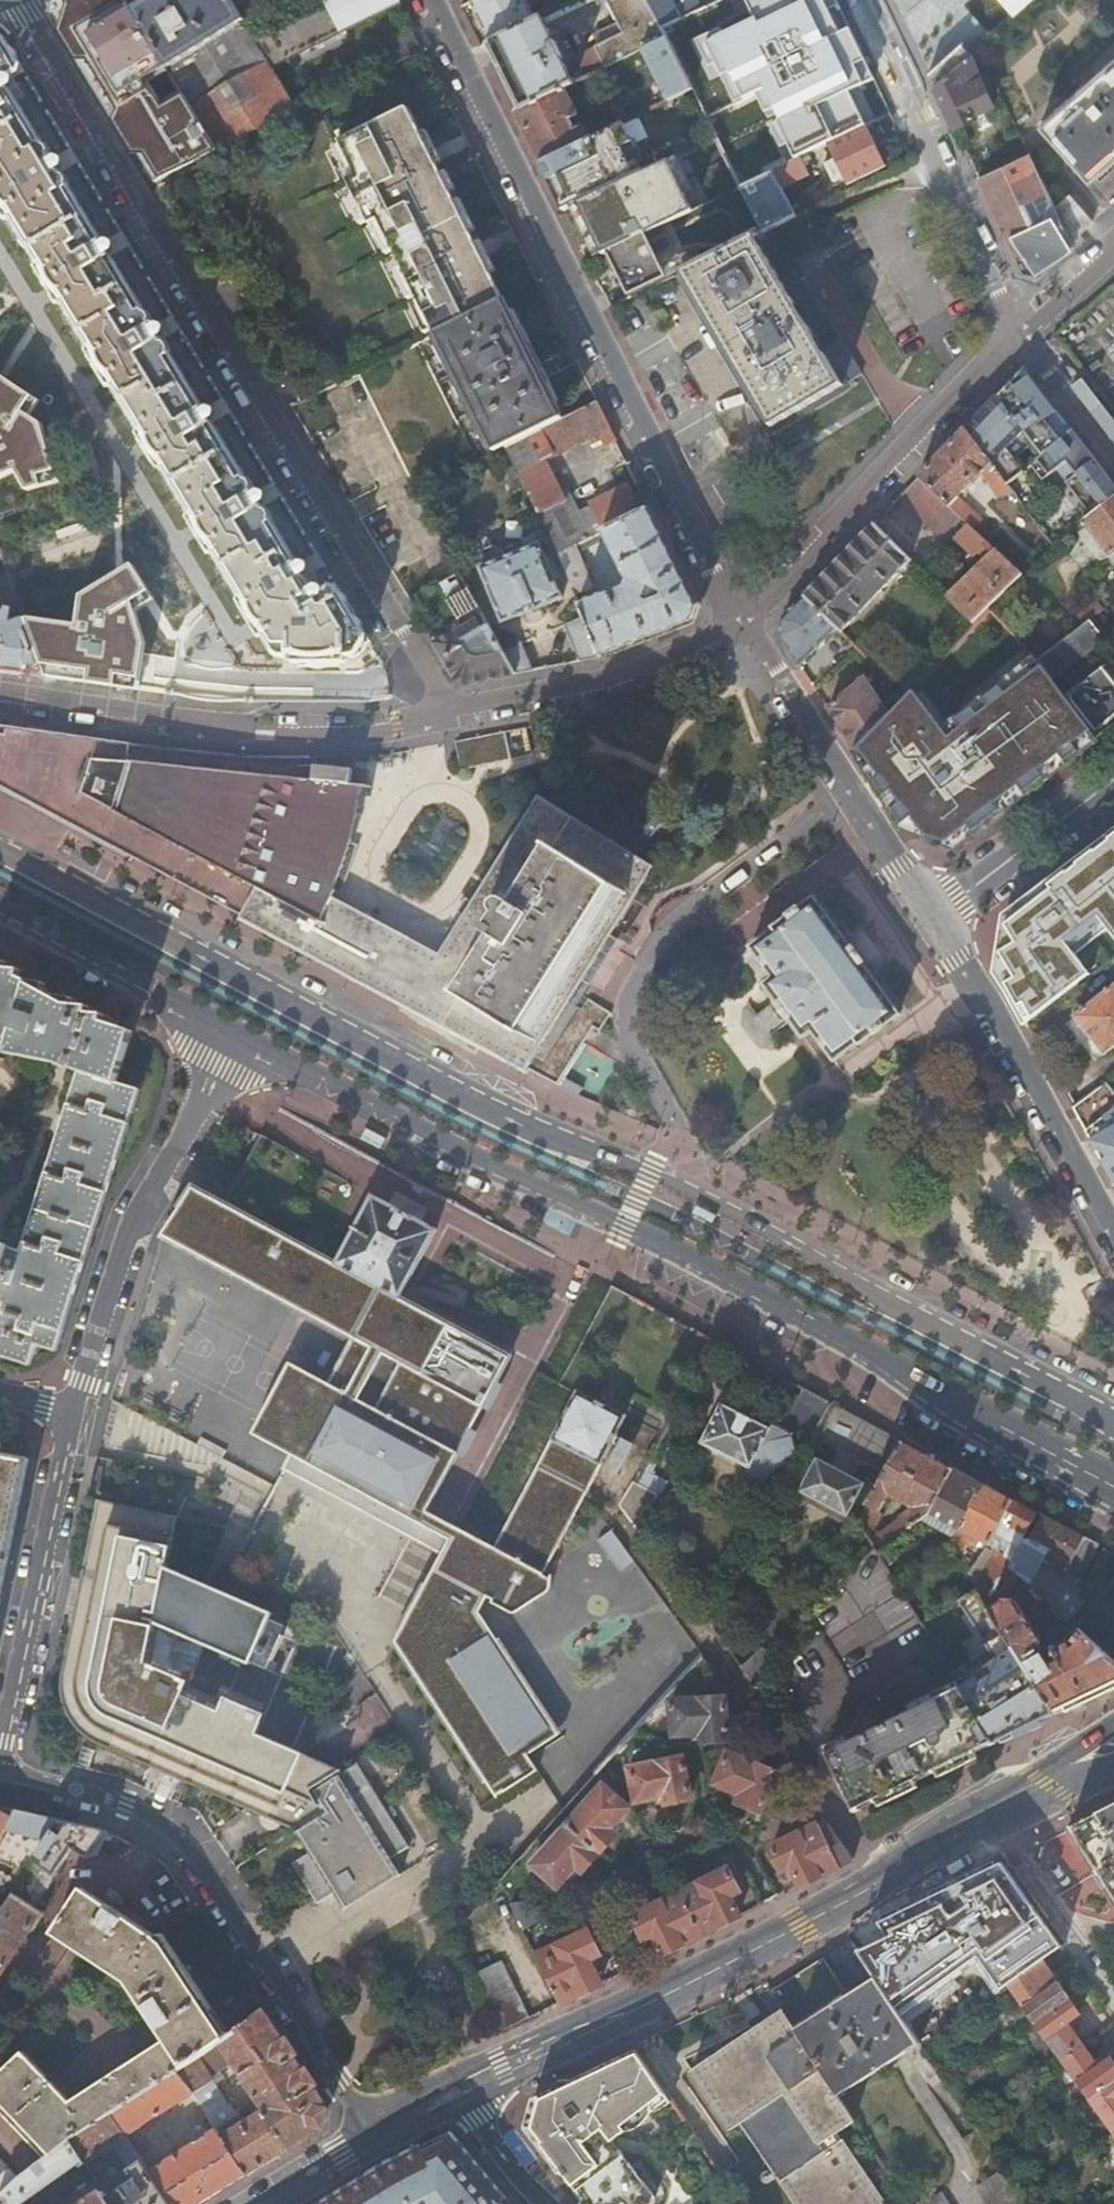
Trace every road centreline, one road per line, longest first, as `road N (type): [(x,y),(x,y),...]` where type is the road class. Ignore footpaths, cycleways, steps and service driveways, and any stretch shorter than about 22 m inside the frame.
road 1 (secondary): [(1113,1419),(890,1305),(655,1170),(439,1081),(0,848)]
road 2 (secondary): [(240,1045),(733,1278),(1113,1484)]
road 3 (residential): [(397,635),(33,0)]
road 4 (residential): [(711,570),(428,0)]
road 5 (secondary): [(993,1815),(785,1934),(476,2089)]
road 6 (residential): [(0,1777),(128,1805),(177,1831),(383,2133)]
road 7 (residential): [(443,716),(388,729),(241,729),(0,699)]
road 8 (residential): [(240,1045),(132,1223),(75,1414)]
road 9 (residential): [(1022,337),(802,567),(739,620)]
road 10 (residential): [(1113,1241),(934,924)]
road 11 (residential): [(75,1414),(0,1768)]
road 12 (residential): [(859,0),(999,290)]
road 13 (residential): [(739,620),(591,688),(443,716)]
road 14 (residential): [(934,924),(770,676)]
road 15 (secondary): [(0,913),(240,1045)]
road 16 (residential): [(934,924),(1113,778)]
road 17 (residential): [(993,1815),(1113,1991)]
road 18 (secondary): [(1113,1728),(993,1815)]
road 19 (residential): [(476,2089),(557,2203)]
road 20 (secondary): [(383,2133),(267,2203)]
road 21 (secondary): [(993,1815),(1113,1772)]
road 22 (residential): [(1113,256),(1022,337)]

